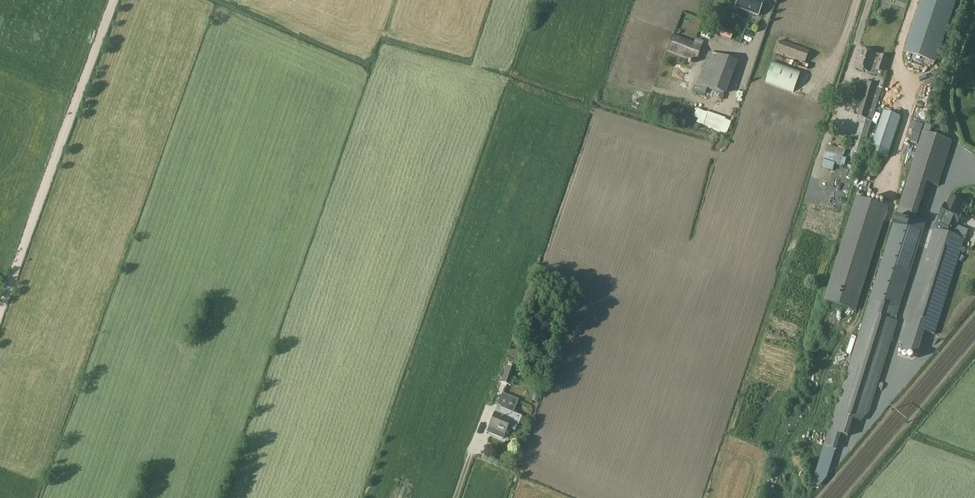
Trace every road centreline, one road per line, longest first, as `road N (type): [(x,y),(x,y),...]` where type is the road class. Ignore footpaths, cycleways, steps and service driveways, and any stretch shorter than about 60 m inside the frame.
road 1 (unclassified): [(118,0),(0,316)]

